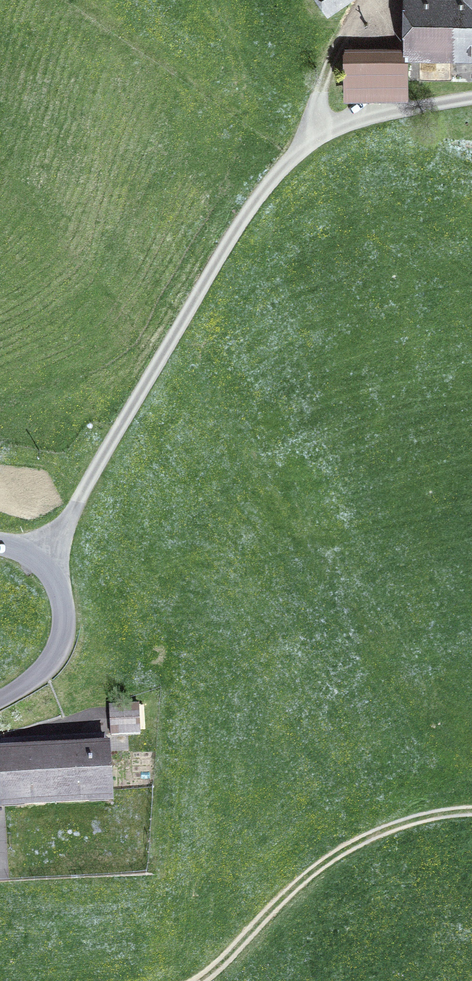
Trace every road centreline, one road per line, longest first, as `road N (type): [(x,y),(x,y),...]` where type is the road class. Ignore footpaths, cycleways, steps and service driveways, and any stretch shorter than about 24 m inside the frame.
road 1 (track): [(47,556),(254,201),(283,165),(310,142),(365,115),(471,95)]
road 2 (track): [(202,980),(348,843),(387,819),(471,800)]
road 3 (unclassified): [(0,542),(47,556),(58,571),(67,615),(50,664),(0,699)]
road 4 (track): [(310,142),(329,63),(361,0)]

